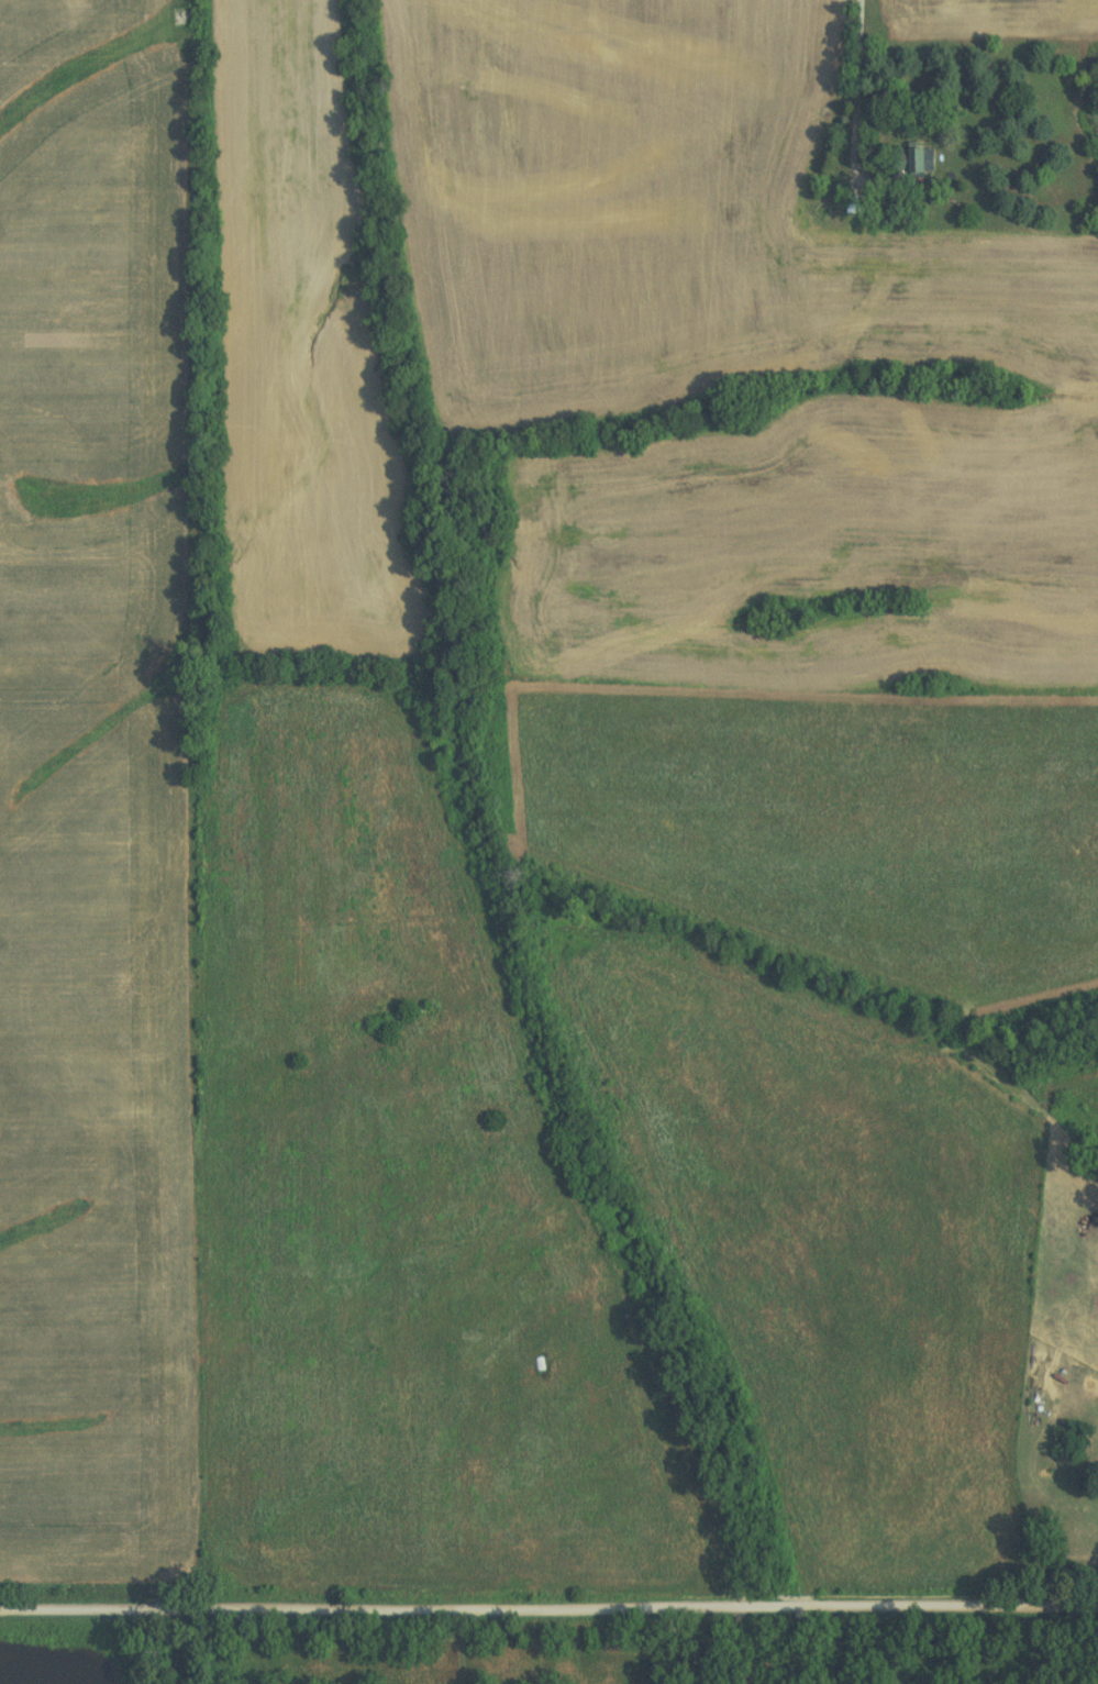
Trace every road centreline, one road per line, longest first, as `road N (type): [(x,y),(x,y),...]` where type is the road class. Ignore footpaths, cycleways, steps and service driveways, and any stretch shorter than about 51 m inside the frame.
road 1 (residential): [(1097,1609),(0,1608)]

